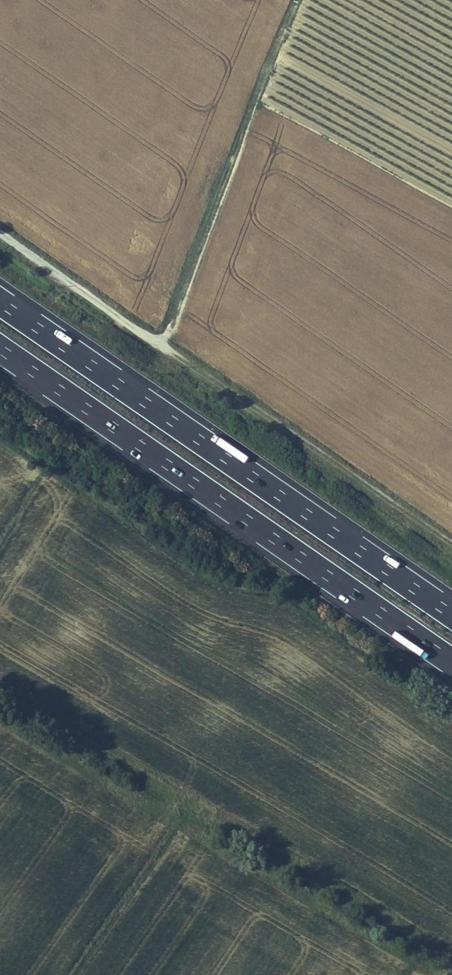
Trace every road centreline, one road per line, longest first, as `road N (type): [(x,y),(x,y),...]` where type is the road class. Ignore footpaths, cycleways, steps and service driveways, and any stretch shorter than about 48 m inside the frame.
road 1 (track): [(0,229),(451,542)]
road 2 (motorway): [(0,347),(451,659)]
road 3 (motorway): [(451,617),(0,306)]
road 4 (track): [(0,453),(208,592),(300,621),(451,729)]

